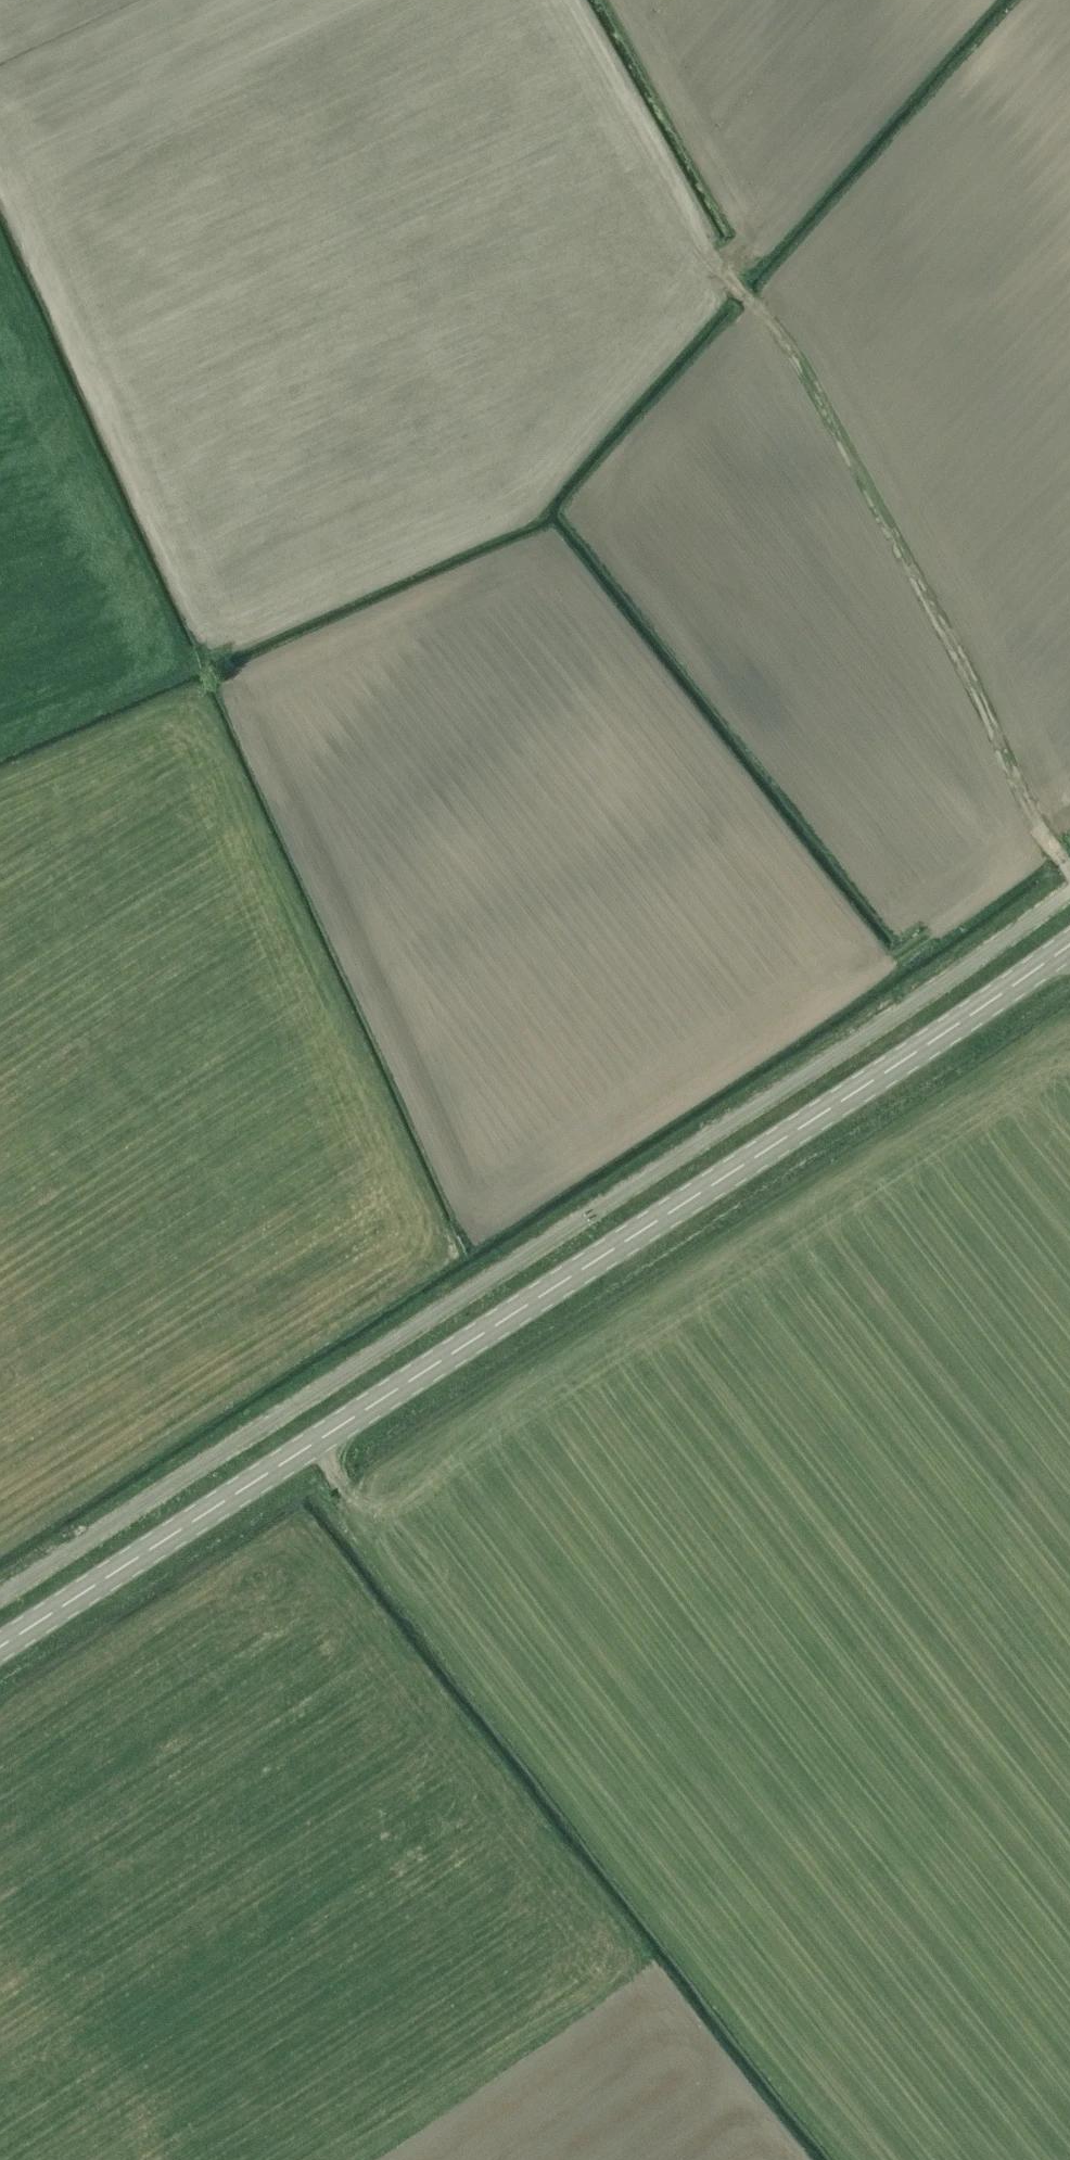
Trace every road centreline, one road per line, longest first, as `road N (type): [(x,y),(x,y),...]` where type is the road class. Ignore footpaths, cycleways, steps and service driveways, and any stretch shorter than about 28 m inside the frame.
road 1 (secondary): [(0,1646),(924,1048),(1069,943)]

